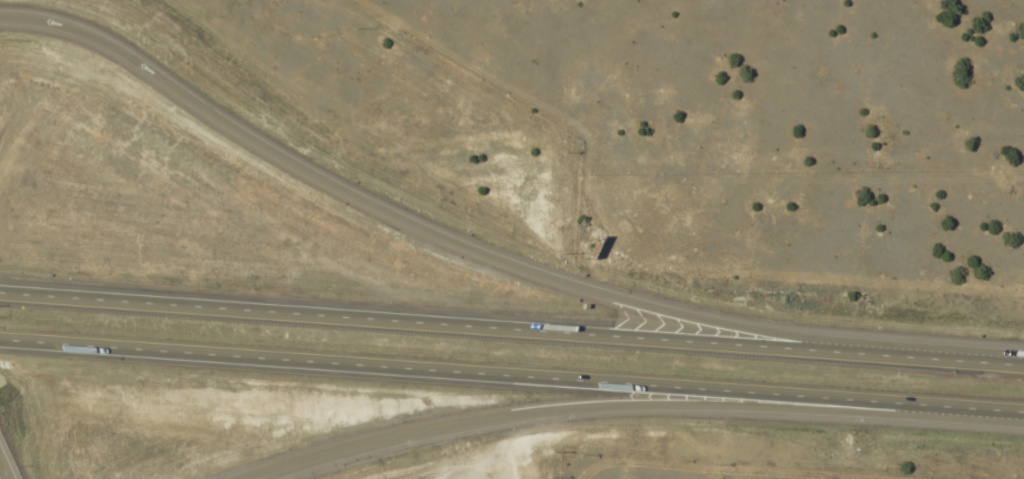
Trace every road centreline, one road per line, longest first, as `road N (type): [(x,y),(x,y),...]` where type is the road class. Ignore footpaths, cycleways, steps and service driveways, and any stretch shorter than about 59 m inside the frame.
road 1 (motorway): [(1023,368),(0,295)]
road 2 (motorway): [(0,341),(1023,414)]
road 3 (motorway): [(847,355),(630,304),(446,243),(259,149),(72,27),(47,15),(0,13)]
road 4 (motorway): [(248,478),(391,439),(571,411),(894,416),(938,407)]

